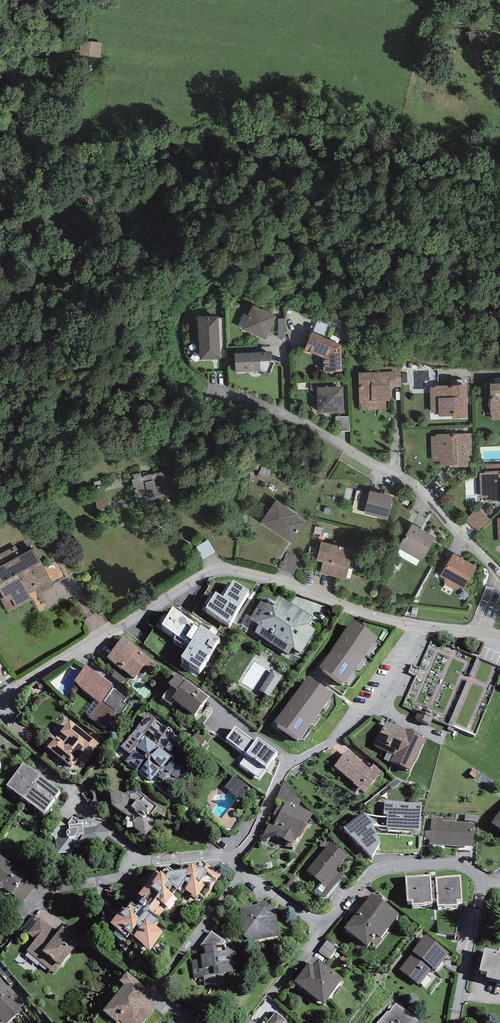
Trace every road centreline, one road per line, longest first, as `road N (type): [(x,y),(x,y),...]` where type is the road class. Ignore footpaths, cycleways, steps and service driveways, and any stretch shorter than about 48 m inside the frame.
road 1 (residential): [(427,628),(274,580),(216,571),(0,702)]
road 2 (residential): [(234,859),(324,927),(383,869),(452,864),(483,879),(455,1022)]
road 3 (residential): [(232,388),(402,476),(499,573)]
road 4 (residential): [(427,628),(381,707),(283,770),(258,829),(234,859)]
road 5 (residential): [(234,859),(148,863),(136,873),(51,894)]

